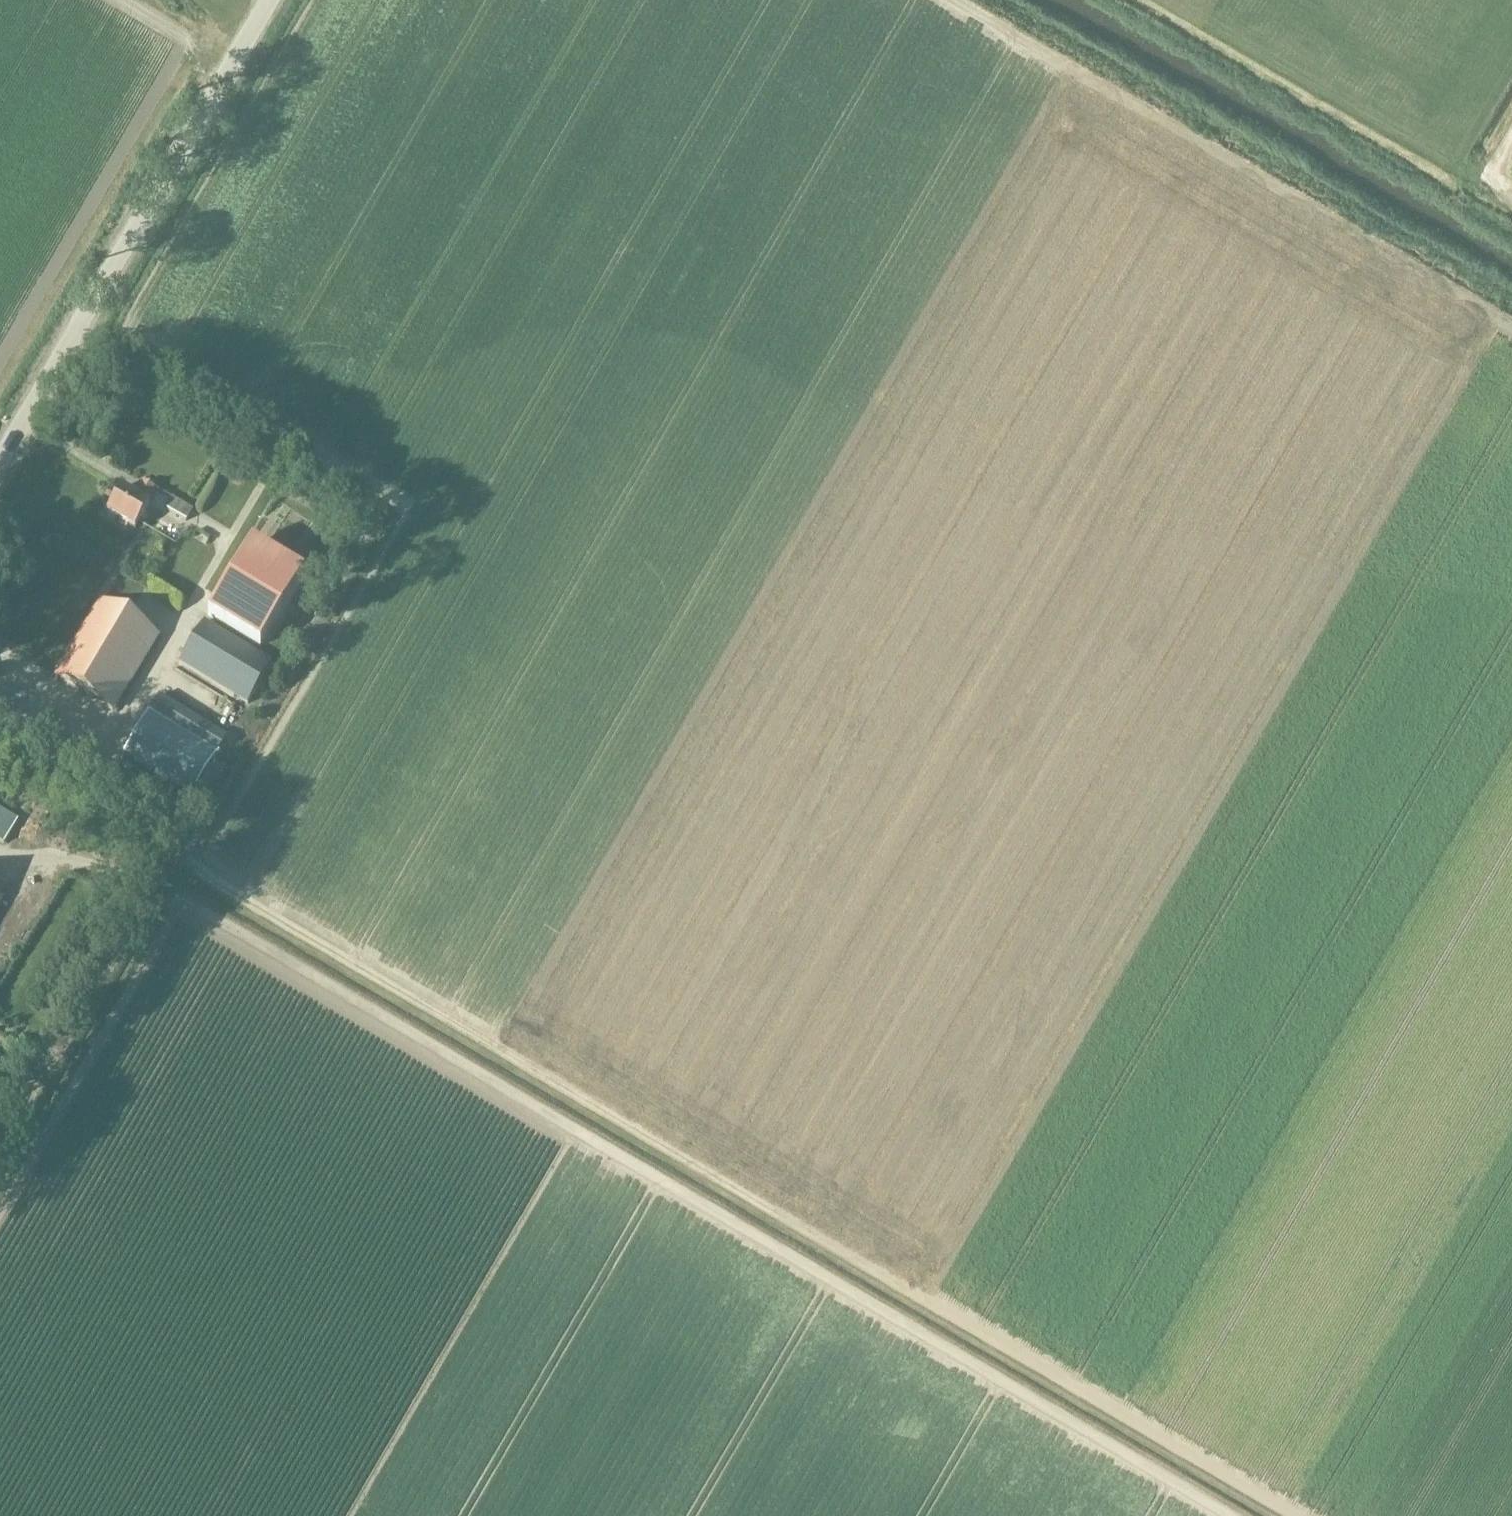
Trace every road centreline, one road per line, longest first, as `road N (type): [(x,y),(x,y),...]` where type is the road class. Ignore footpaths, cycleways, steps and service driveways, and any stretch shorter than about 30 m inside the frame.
road 1 (unclassified): [(0,460),(270,0)]

